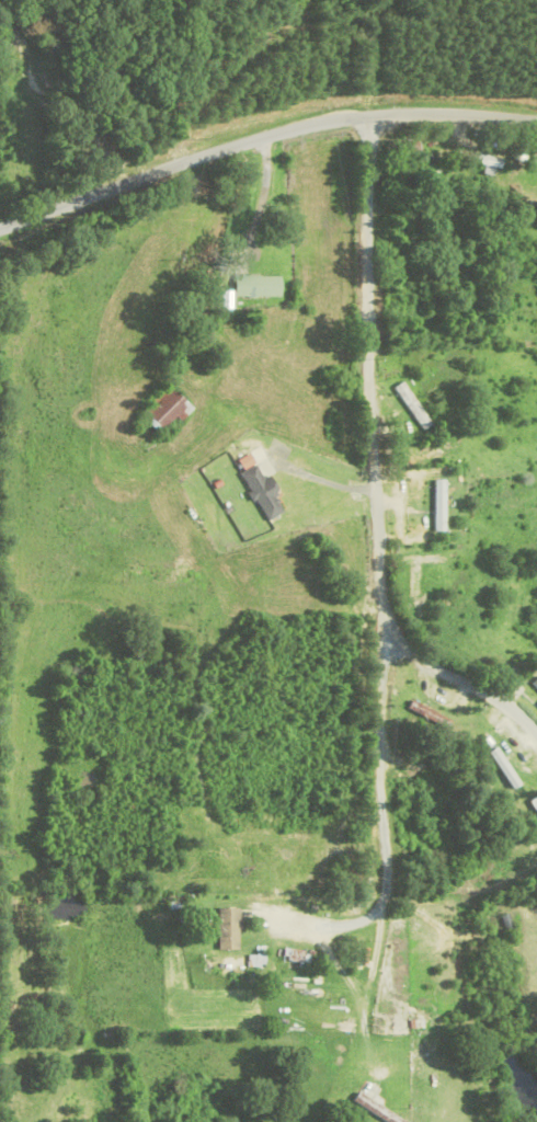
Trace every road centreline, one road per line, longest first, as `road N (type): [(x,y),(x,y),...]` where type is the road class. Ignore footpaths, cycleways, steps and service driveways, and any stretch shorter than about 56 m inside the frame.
road 1 (residential): [(368,116),(381,640),(485,692),(536,736)]
road 2 (residential): [(0,227),(219,150),(341,119),(454,112),(536,121)]
road 3 (residential): [(381,640),(377,904),(354,923),(327,927),(273,916)]

